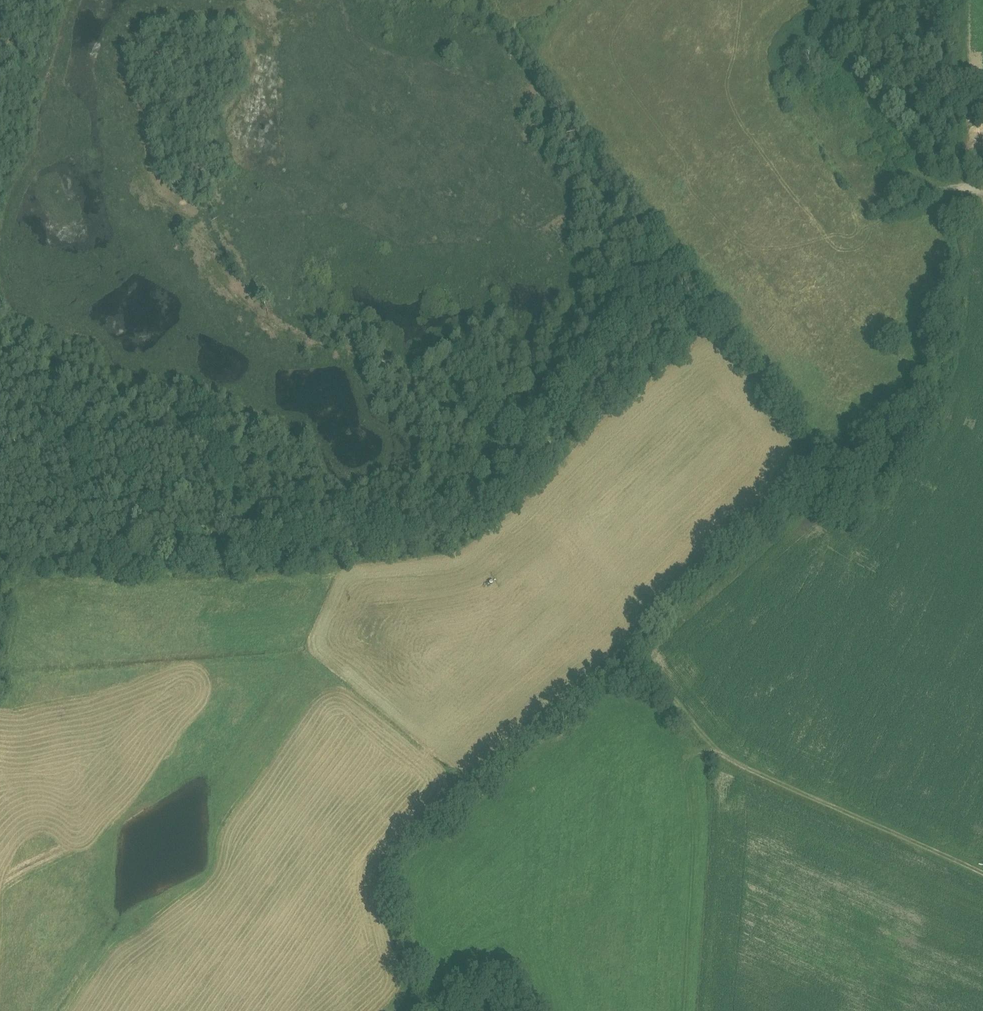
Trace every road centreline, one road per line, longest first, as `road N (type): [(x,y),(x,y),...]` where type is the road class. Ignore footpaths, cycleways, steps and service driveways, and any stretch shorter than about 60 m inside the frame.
road 1 (track): [(982,876),(718,754)]
road 2 (track): [(982,190),(935,191),(870,224)]

